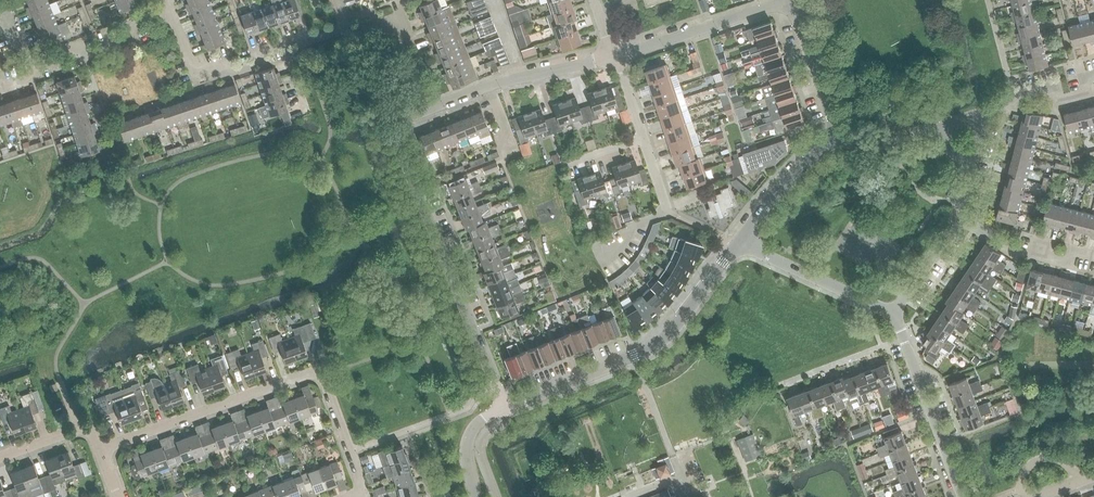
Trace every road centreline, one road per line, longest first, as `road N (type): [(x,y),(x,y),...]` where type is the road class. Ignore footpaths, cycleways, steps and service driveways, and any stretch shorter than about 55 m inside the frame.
road 1 (residential): [(362,486),(320,371),(100,450)]
road 2 (residential): [(503,406),(398,140),(403,121),(424,112)]
road 3 (residential): [(393,19),(304,43),(302,37),(257,52),(260,63),(229,72),(225,63),(195,74),(170,7)]
road 4 (tertiary): [(503,406),(634,355),(672,332),(740,241)]
road 5 (residential): [(424,112),(490,86),(615,57)]
road 6 (residential): [(963,496),(895,314)]
road 7 (residential): [(615,57),(789,0)]
road 8 (residential): [(170,7),(131,22),(136,35),(86,54),(83,44),(37,68)]
road 9 (residential): [(895,314),(740,241)]
road 10 (residential): [(668,212),(615,57)]
road 11 (residential): [(984,116),(1014,96),(1054,85),(1058,102),(1091,93),(1087,77),(1093,75)]
road 12 (tertiary): [(740,241),(830,129)]
road 13 (tertiary): [(830,129),(794,0)]

